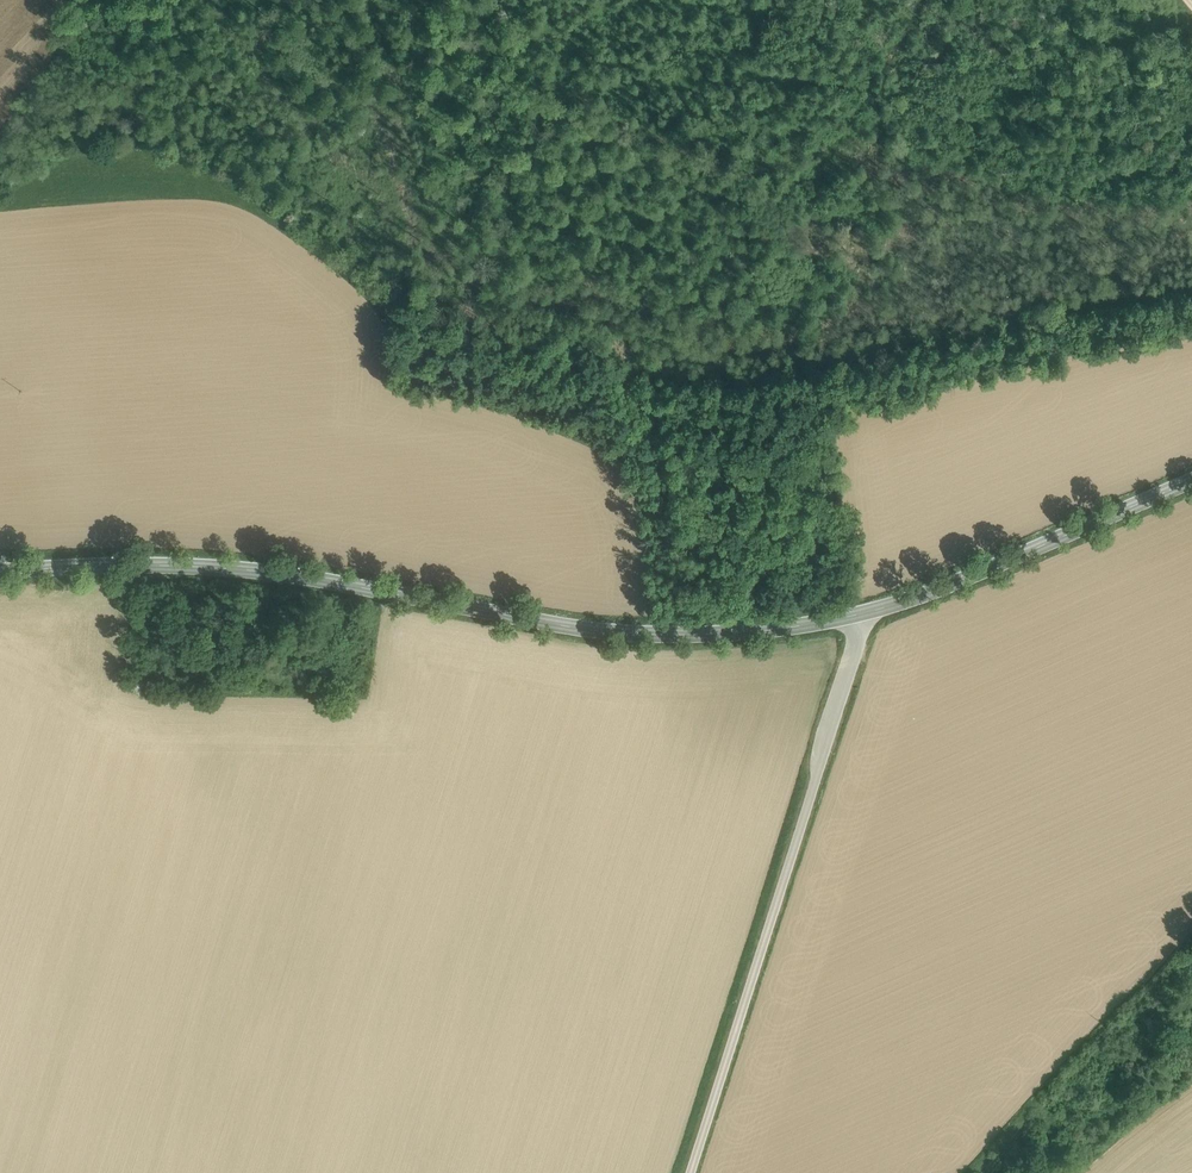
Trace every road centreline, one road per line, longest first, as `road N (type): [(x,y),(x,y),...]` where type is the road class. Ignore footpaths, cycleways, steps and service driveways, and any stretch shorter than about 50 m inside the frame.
road 1 (secondary): [(0,571),(222,567),(587,628),(750,630),(863,614),(1191,480)]
road 2 (track): [(863,614),(864,643),(687,1172)]

